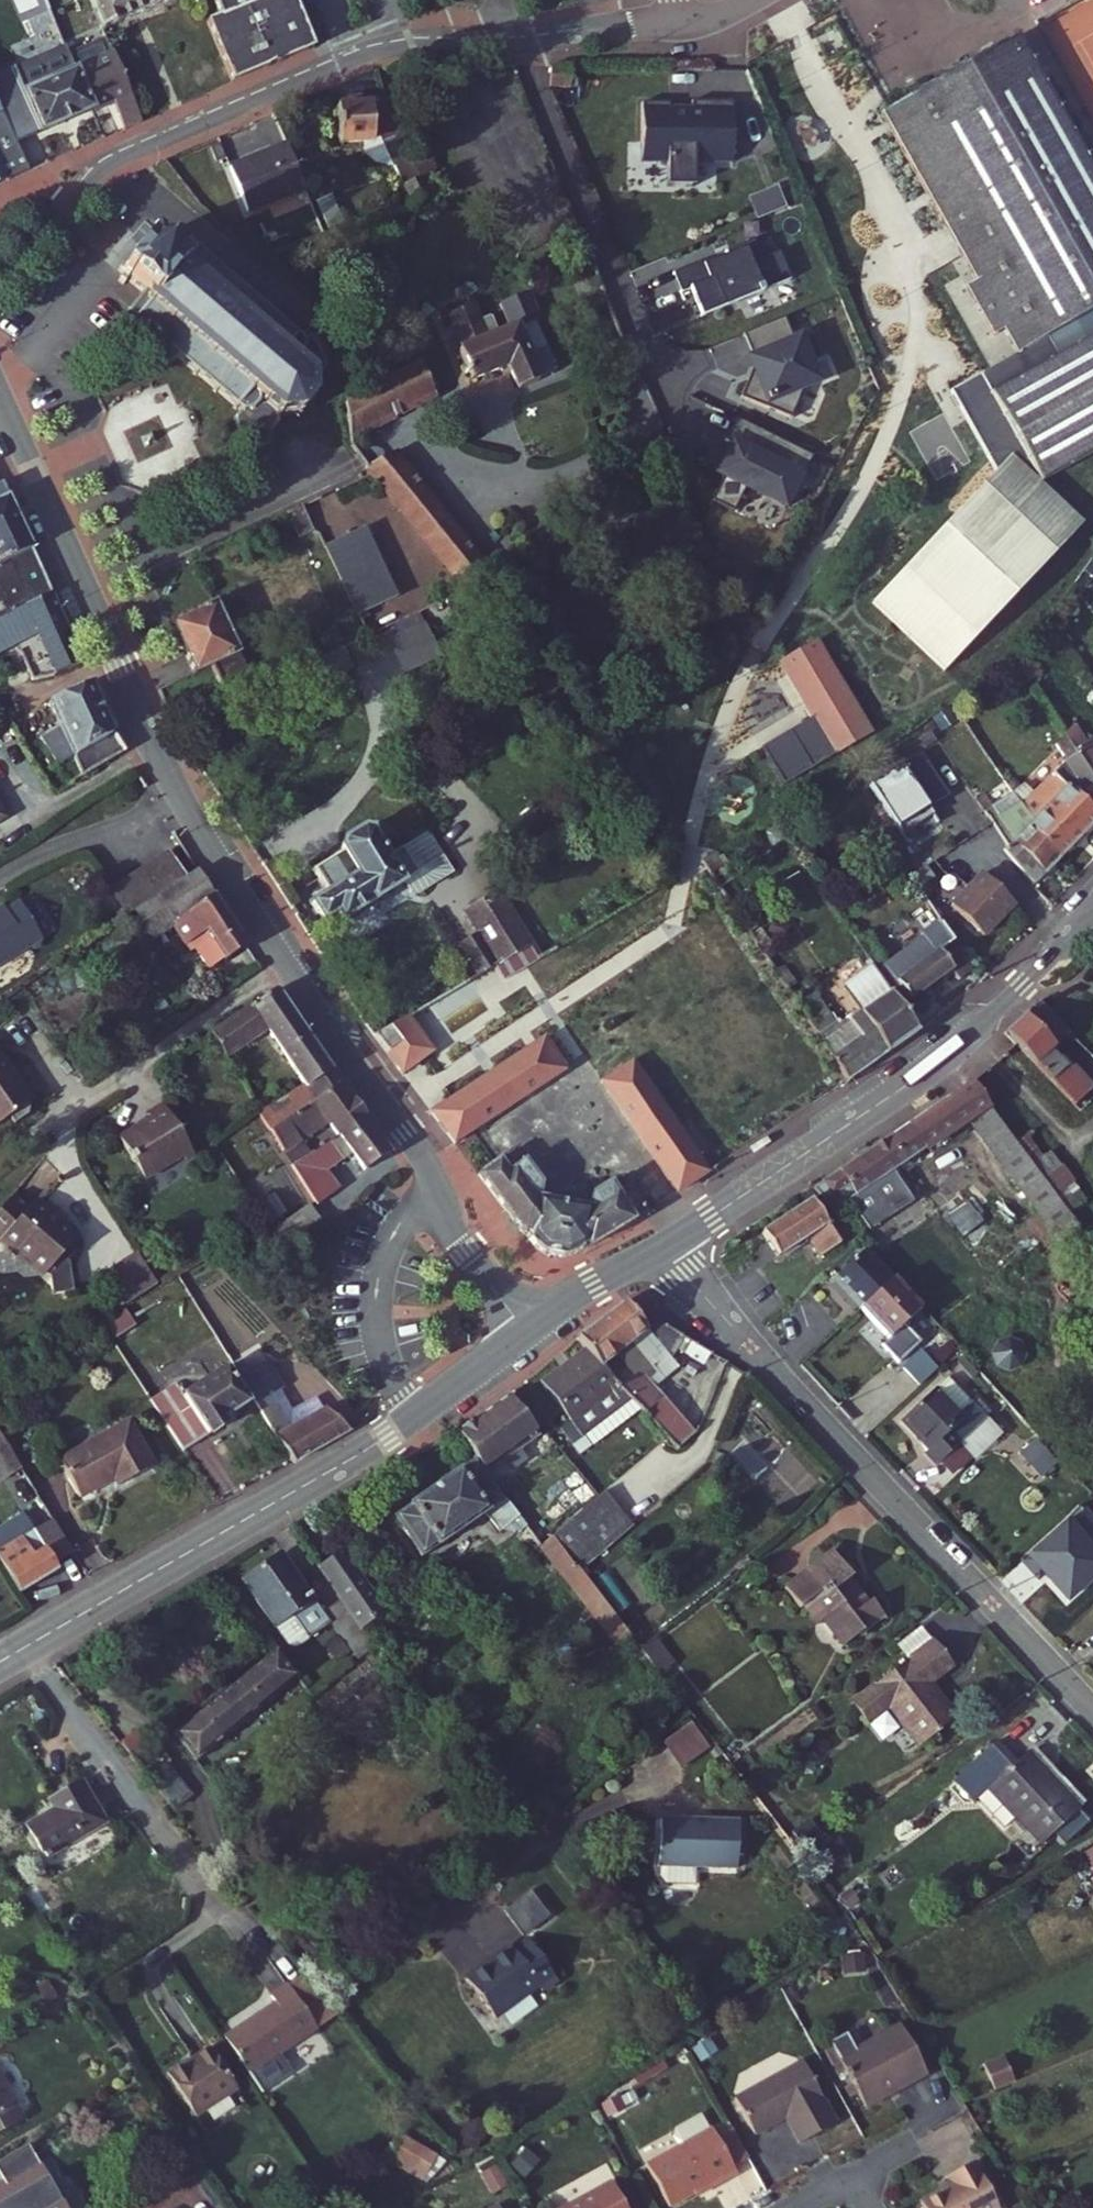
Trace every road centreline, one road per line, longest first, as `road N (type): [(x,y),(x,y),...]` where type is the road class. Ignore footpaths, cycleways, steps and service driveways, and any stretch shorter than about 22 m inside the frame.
road 1 (residential): [(87,584),(220,865),(416,1147),(460,1245),(528,1330)]
road 2 (residential): [(684,21),(406,42),(334,64),(107,165),(0,290)]
road 3 (residential): [(1092,1709),(664,1245)]
road 4 (residential): [(0,1662),(355,1456),(528,1330)]
road 5 (residential): [(664,1245),(958,1047),(1092,913)]
road 6 (residential): [(331,471),(87,584)]
road 7 (residential): [(0,397),(87,584)]
road 8 (residential): [(528,1330),(664,1245)]

